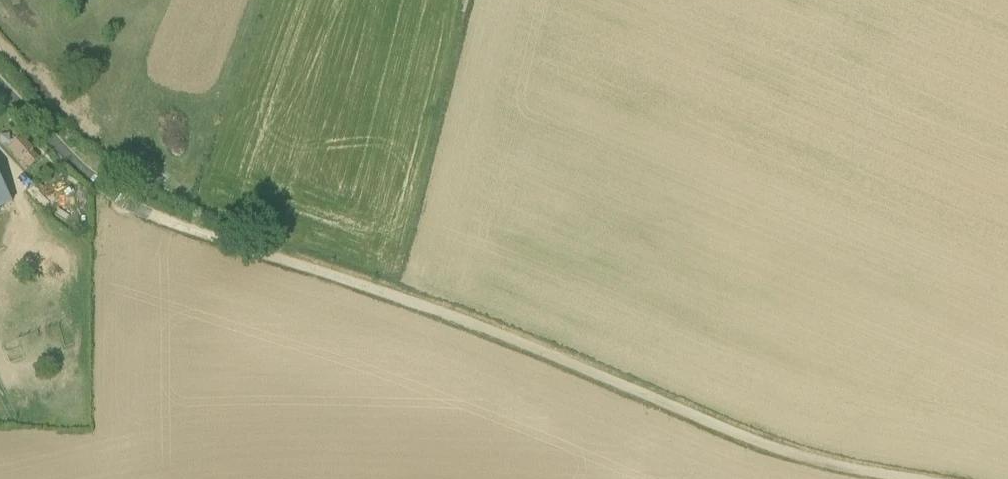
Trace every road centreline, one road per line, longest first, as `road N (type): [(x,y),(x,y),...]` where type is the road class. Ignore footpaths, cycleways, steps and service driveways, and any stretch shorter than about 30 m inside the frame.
road 1 (track): [(915,478),(789,452),(446,313),(143,210),(76,164),(0,84)]

